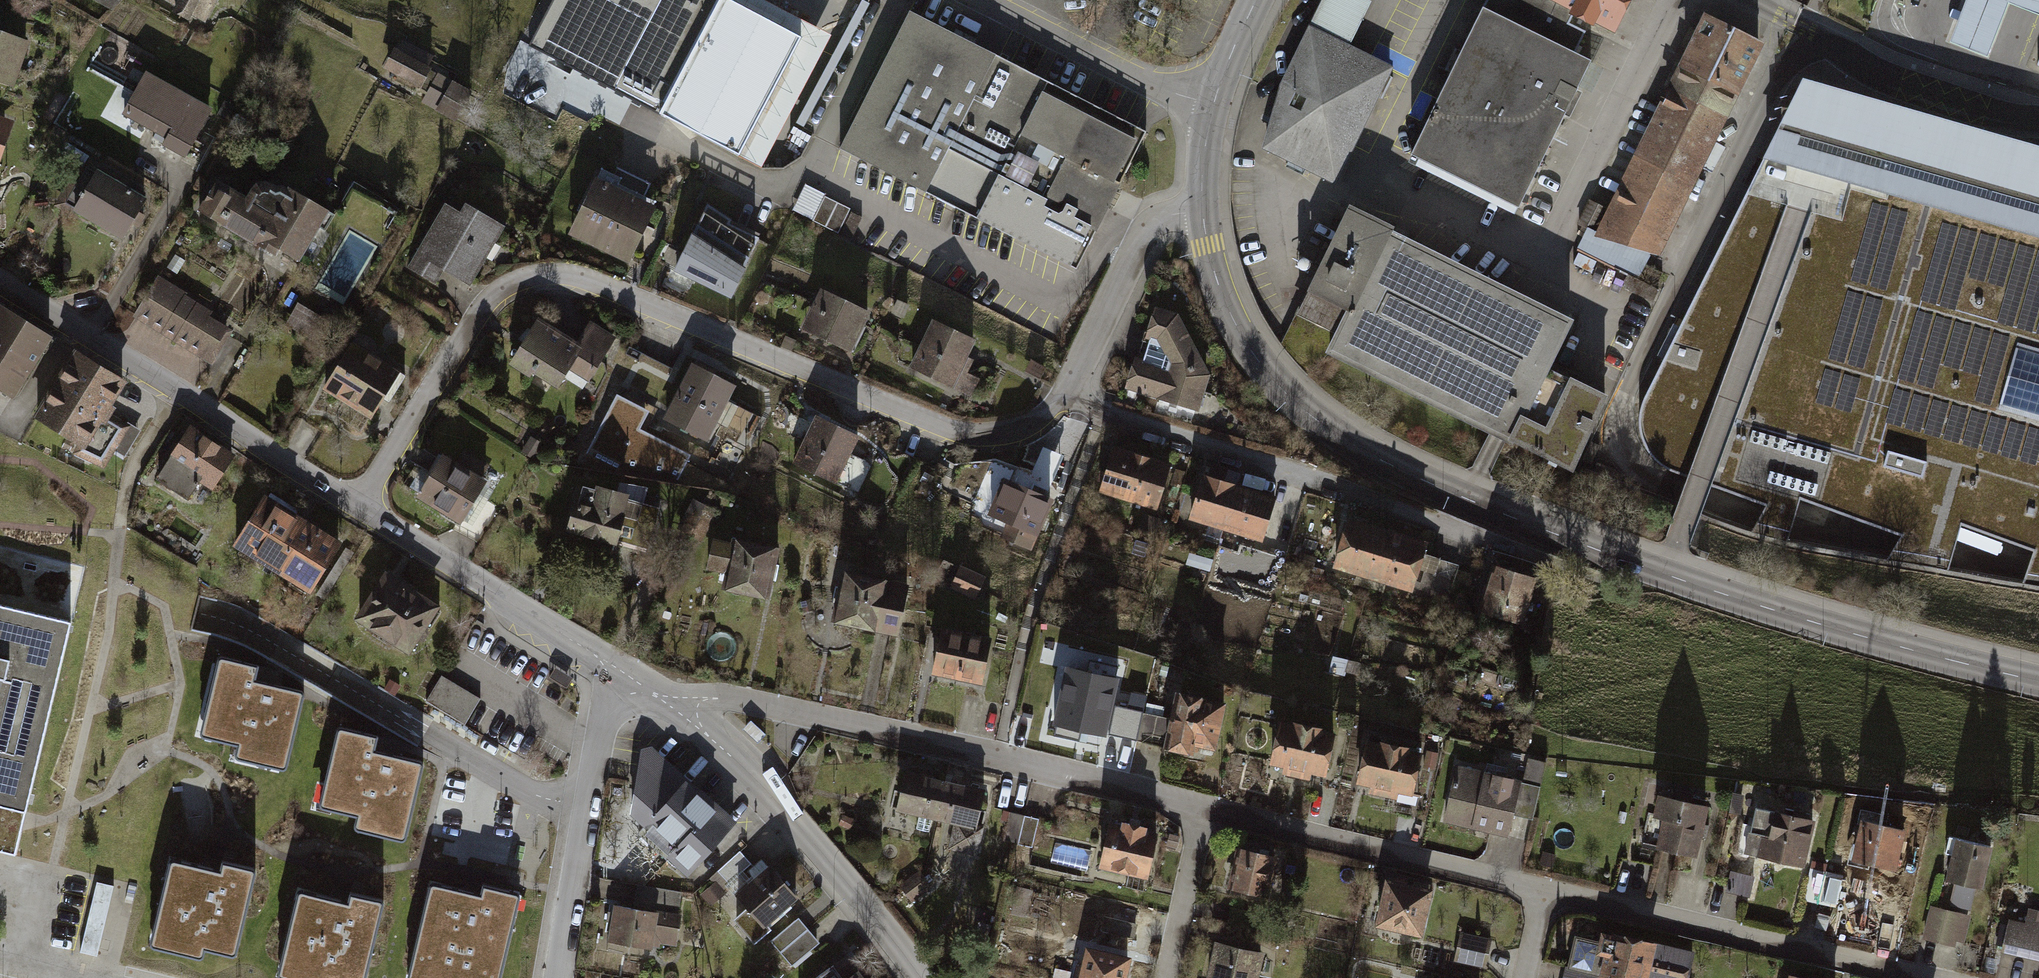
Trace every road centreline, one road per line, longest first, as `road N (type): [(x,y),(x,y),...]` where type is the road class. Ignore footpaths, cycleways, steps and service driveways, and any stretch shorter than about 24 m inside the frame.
road 1 (residential): [(360,509),(477,318),(502,290),(528,277),(581,278),(933,428),(989,435),(1037,422),(1078,384),(1146,227),(1181,211),(1209,211)]
road 2 (tertiary): [(1209,211),(1213,251),(1246,334),(1274,378),(1325,424),(1388,462),(1477,503),(1823,624),(2038,677)]
road 3 (residential): [(642,686),(998,757),(1204,811)]
road 4 (tertiary): [(0,281),(360,509)]
road 5 (tertiary): [(642,686),(764,788),(921,977)]
road 6 (residential): [(1545,893),(1931,977)]
road 7 (residential): [(1204,811),(1545,893)]
road 8 (tertiary): [(360,509),(642,686)]
road 9 (residential): [(557,977),(602,726),(620,696),(642,686)]
road 10 (unclassified): [(1210,111),(983,0)]
road 11 (residential): [(1166,977),(1204,811)]
road 12 (tertiary): [(1257,0),(1210,111)]

